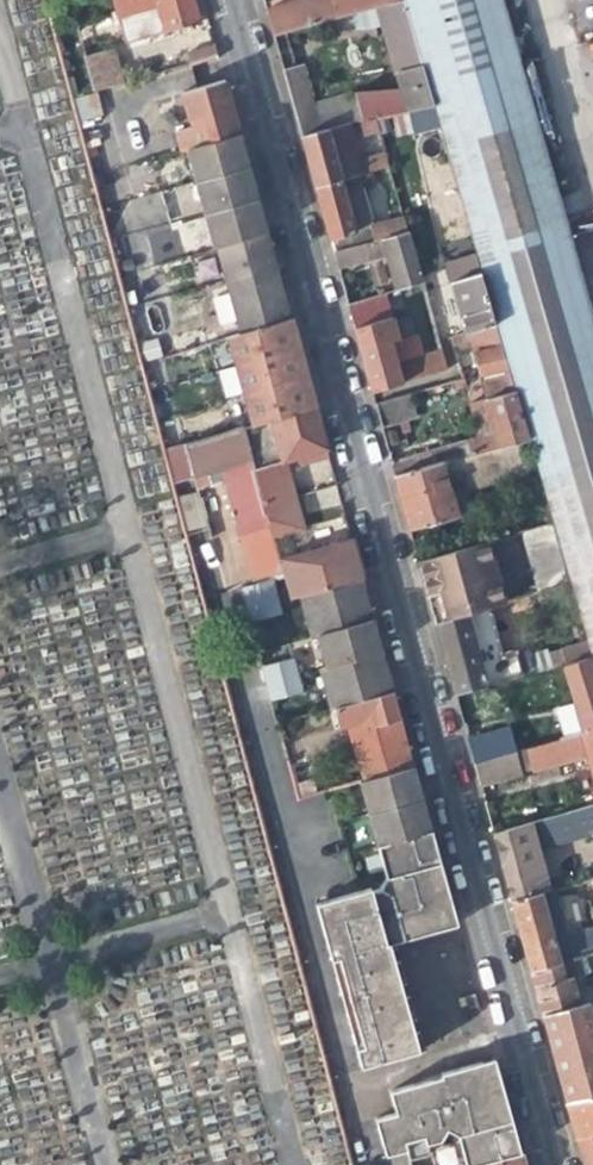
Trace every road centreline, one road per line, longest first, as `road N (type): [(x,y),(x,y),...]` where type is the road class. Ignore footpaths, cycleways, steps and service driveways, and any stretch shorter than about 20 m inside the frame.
road 1 (residential): [(227,0),(554,1164)]
road 2 (residential): [(193,504),(371,1164)]

